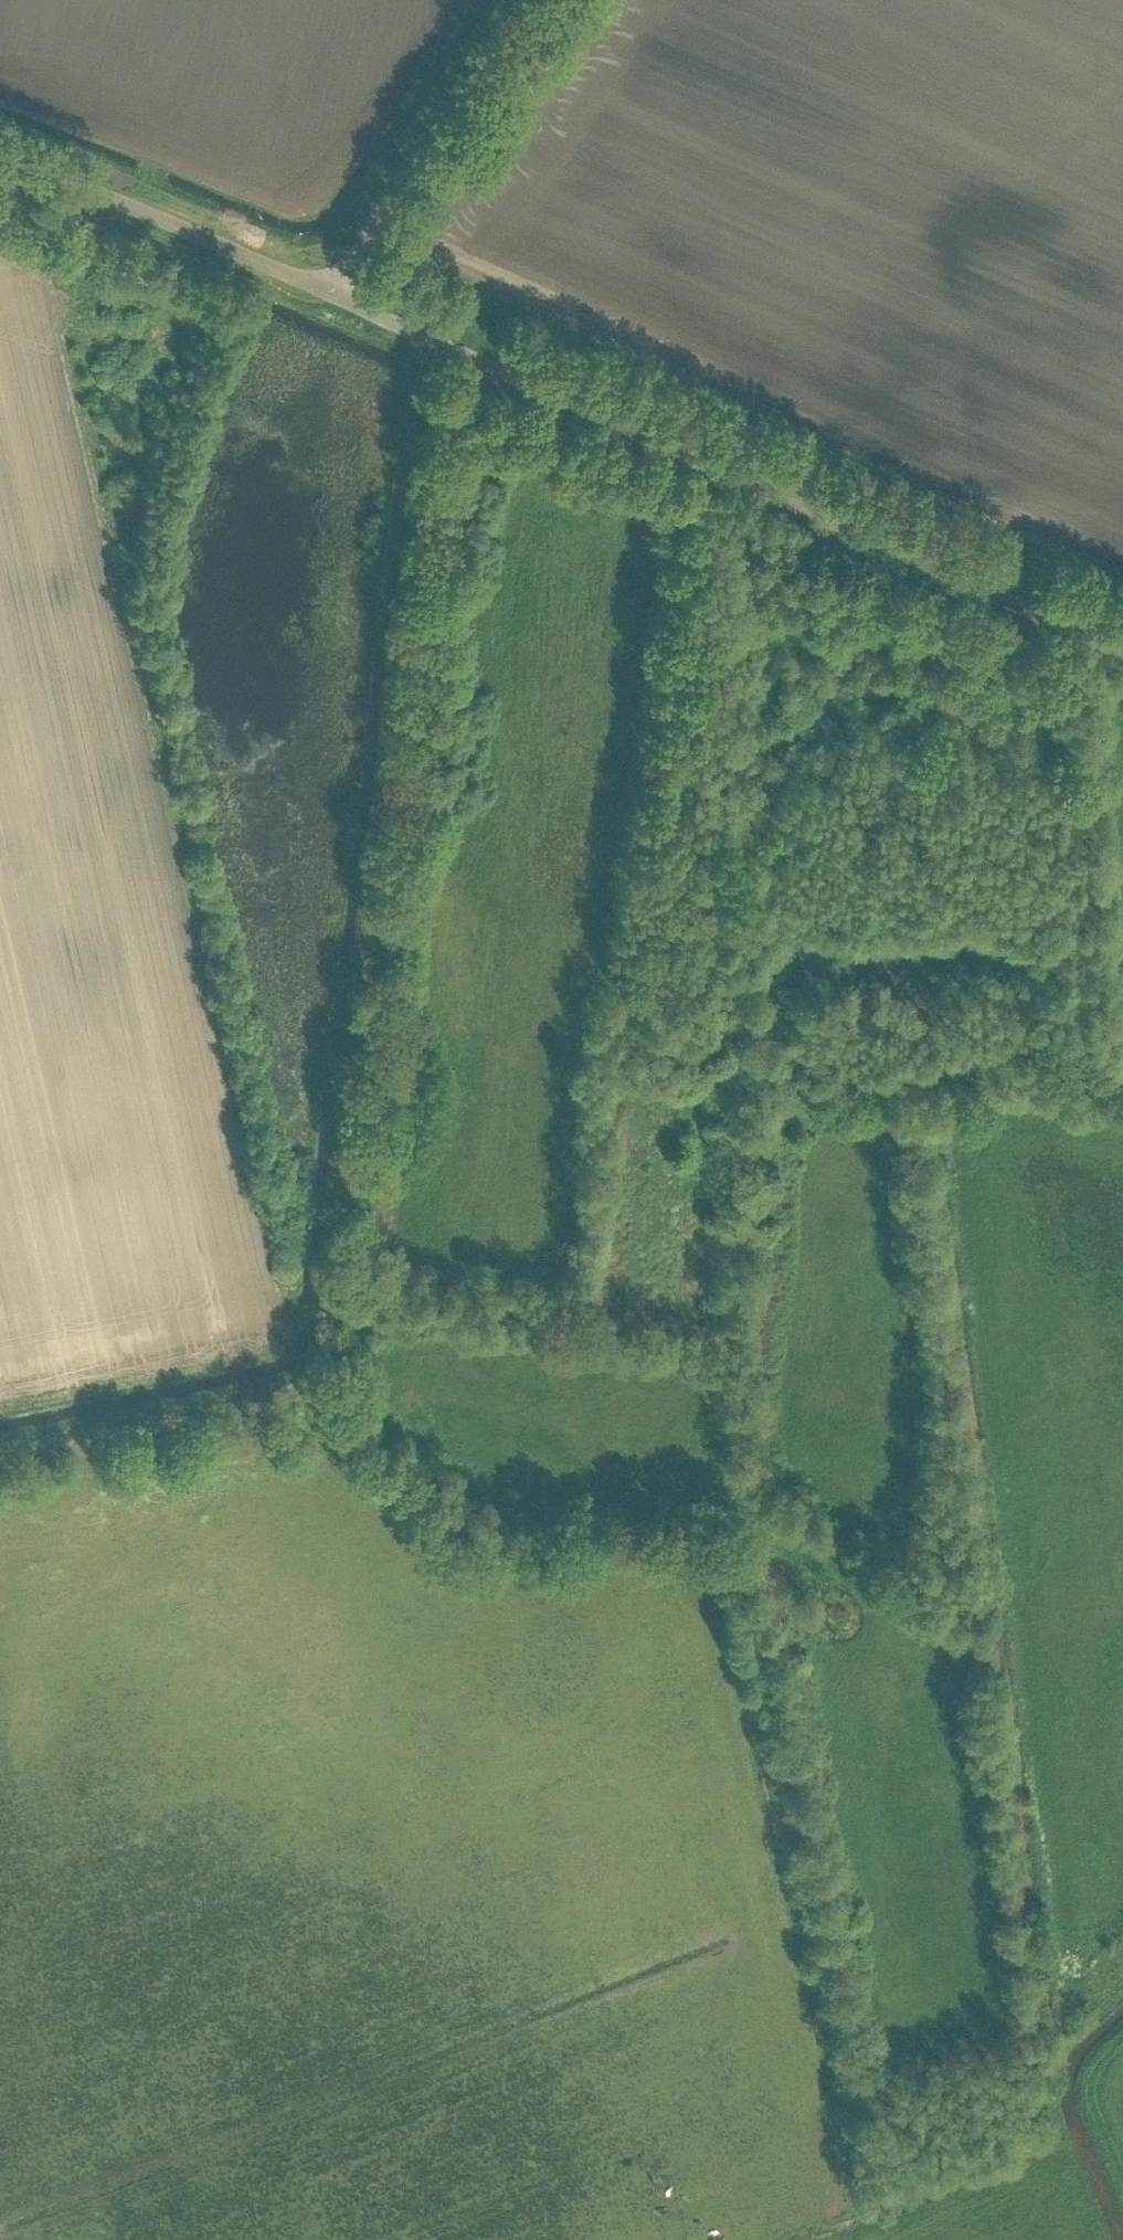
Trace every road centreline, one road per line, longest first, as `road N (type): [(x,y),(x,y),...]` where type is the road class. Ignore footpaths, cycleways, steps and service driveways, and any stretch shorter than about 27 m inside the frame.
road 1 (track): [(0,1444),(308,1377),(437,341)]
road 2 (unclassified): [(1122,652),(333,294)]
road 3 (unclassified): [(333,294),(0,154)]
road 4 (unclassified): [(333,294),(527,0)]

